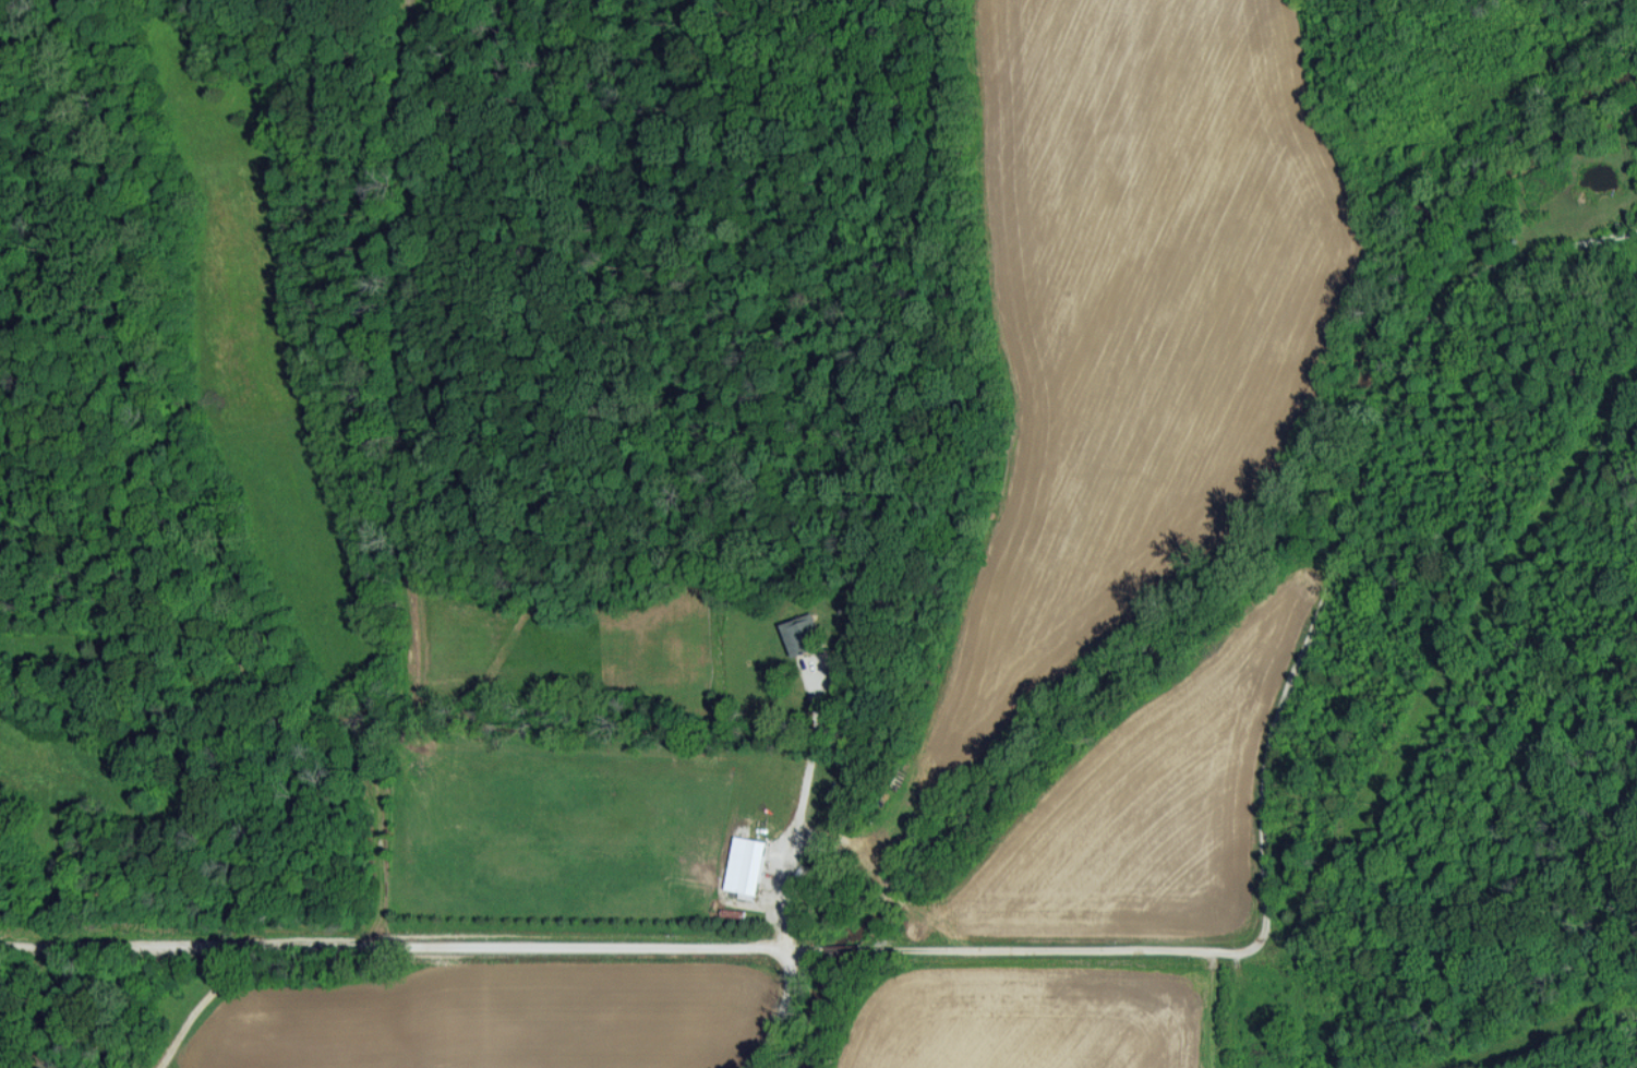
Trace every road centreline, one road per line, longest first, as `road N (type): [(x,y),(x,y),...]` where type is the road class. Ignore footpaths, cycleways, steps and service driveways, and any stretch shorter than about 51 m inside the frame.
road 1 (residential): [(1332,581),(1266,778),(1266,944),(915,948),(282,933),(0,939)]
road 2 (residential): [(751,1067),(782,1022),(806,946)]

